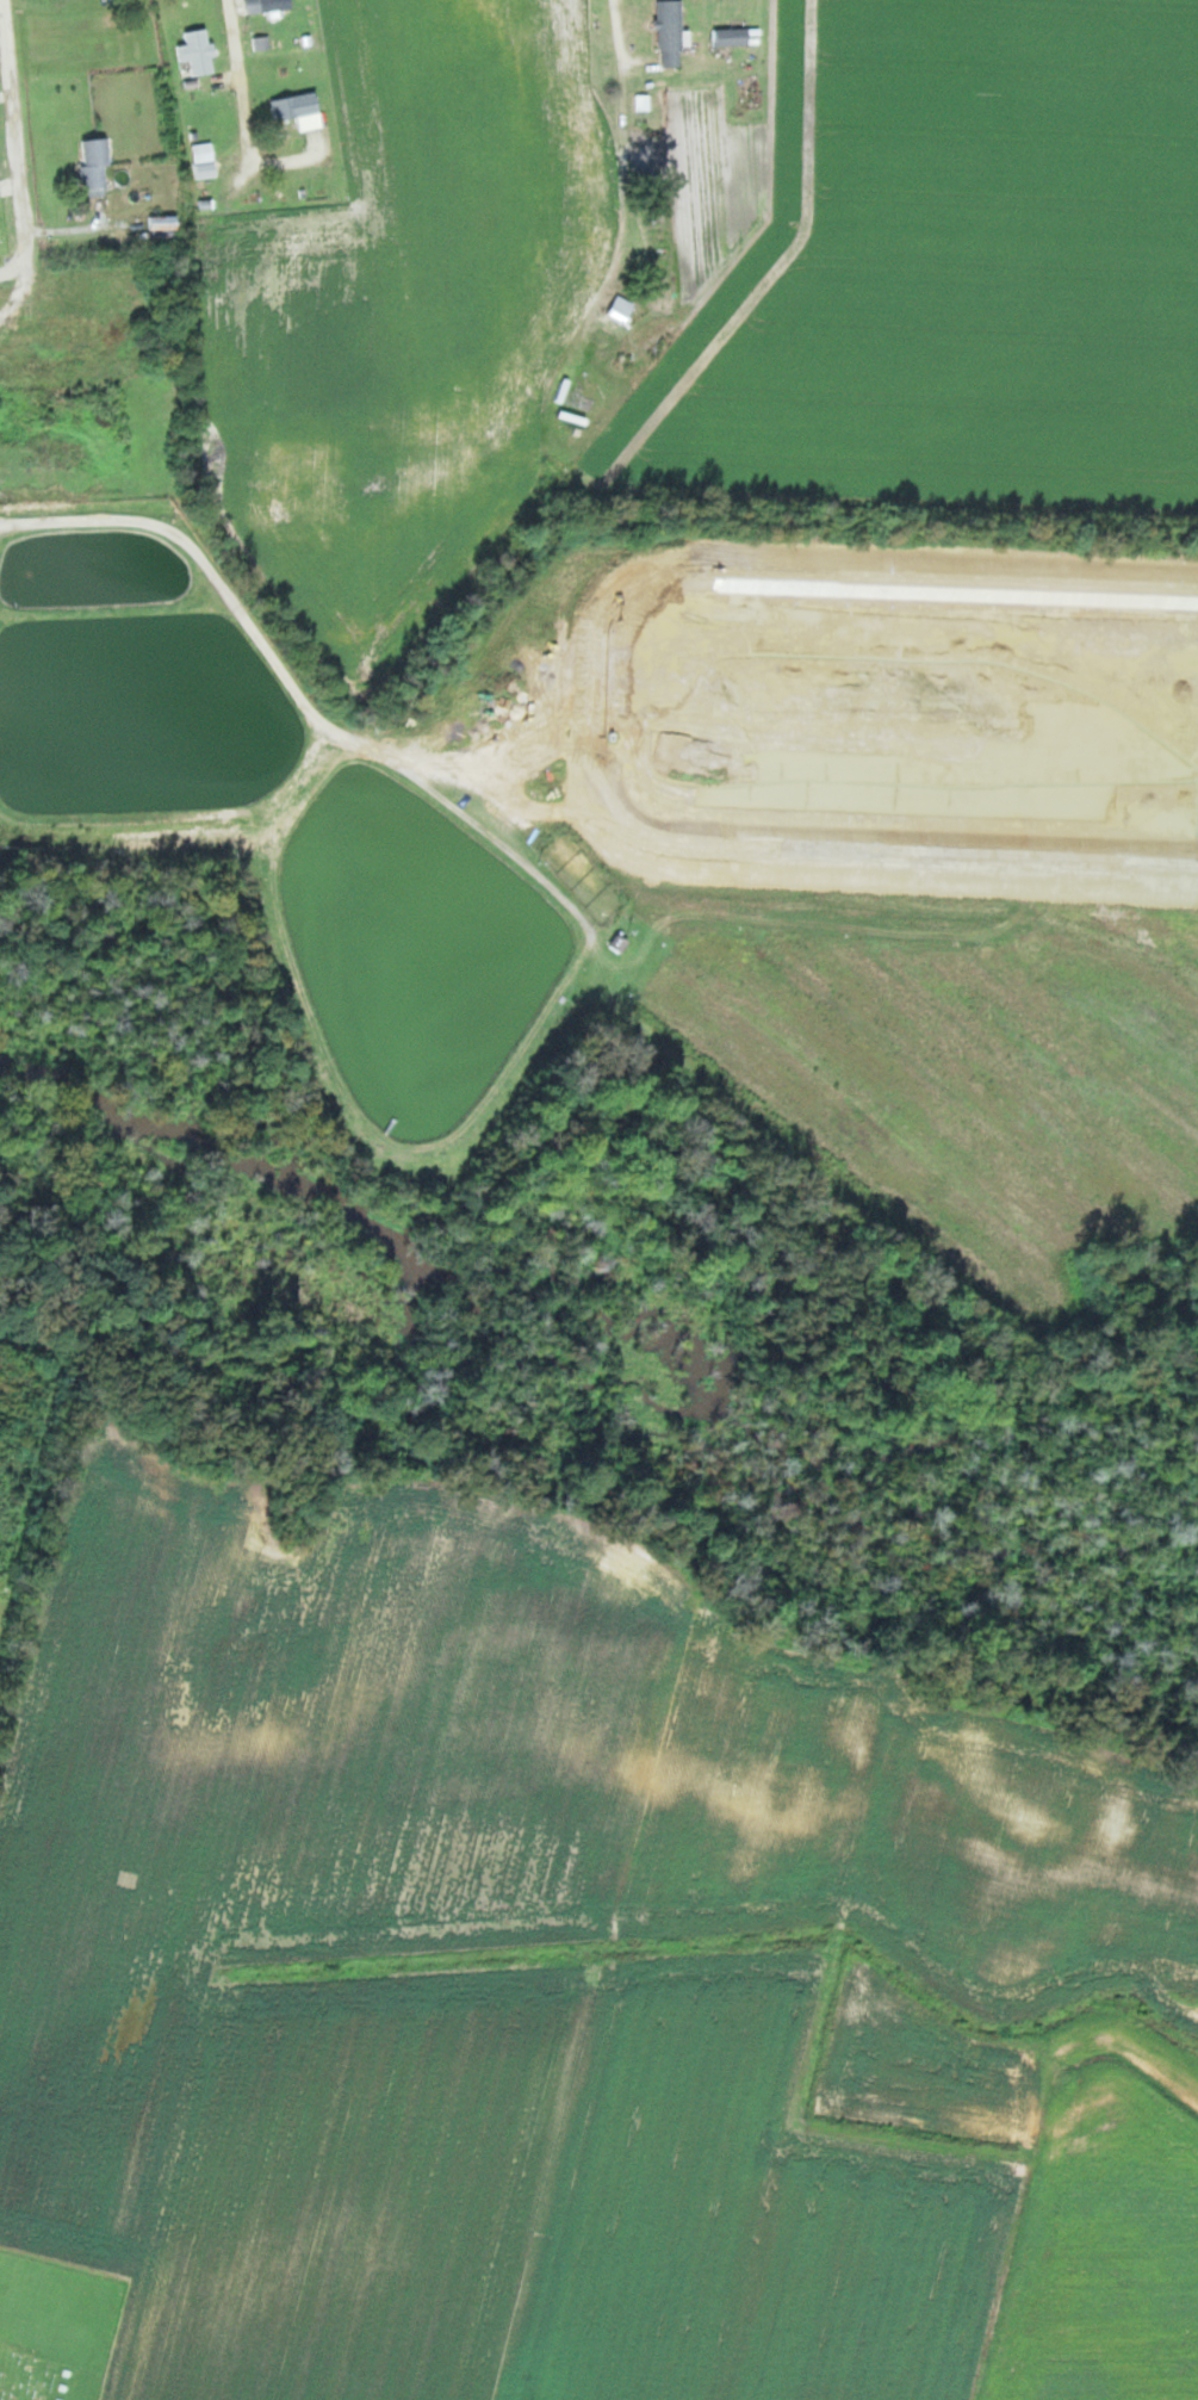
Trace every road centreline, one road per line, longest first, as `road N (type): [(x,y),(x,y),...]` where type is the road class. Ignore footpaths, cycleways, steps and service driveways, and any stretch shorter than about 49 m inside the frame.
road 1 (residential): [(3,0),(32,254)]
road 2 (residential): [(228,0),(254,169)]

